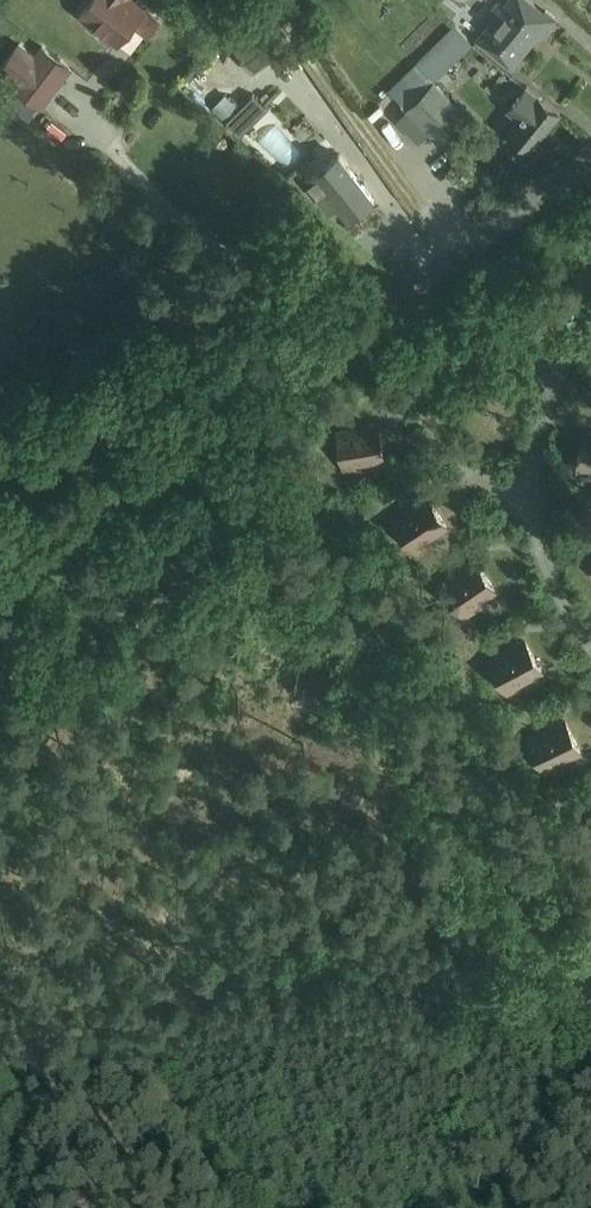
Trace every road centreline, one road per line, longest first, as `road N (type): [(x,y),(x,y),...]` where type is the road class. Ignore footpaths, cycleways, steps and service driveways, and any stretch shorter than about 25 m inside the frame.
road 1 (tertiary): [(0,580),(590,162)]

